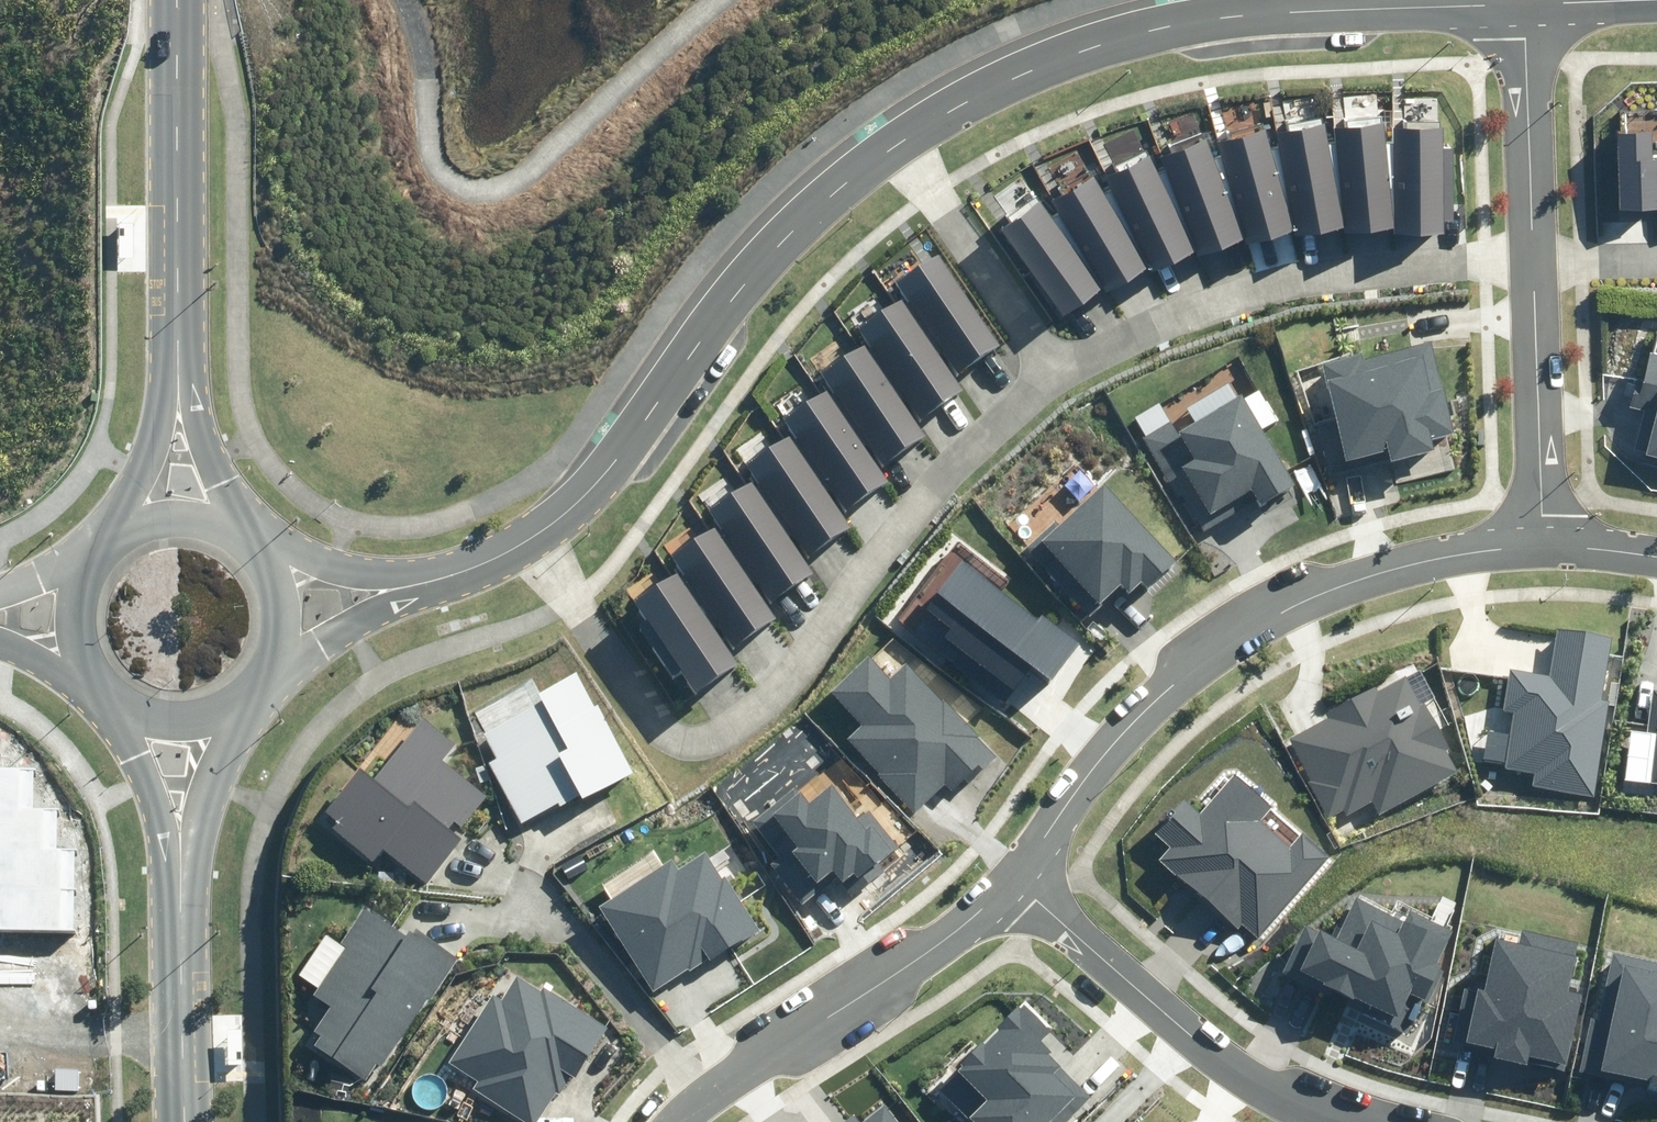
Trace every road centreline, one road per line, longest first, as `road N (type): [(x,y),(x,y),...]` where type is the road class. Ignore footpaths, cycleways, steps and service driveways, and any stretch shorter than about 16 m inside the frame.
road 1 (residential): [(534,536),(659,725),(687,740),(765,696),(975,440),(1048,377)]
road 2 (residential): [(1522,4),(1171,26),(1034,70),(897,145)]
road 3 (residential): [(1015,878),(1087,771),(1247,635),(1323,593),(1383,573),(1538,546)]
road 4 (residential): [(897,145),(788,234),(631,443),(590,492),(534,536)]
road 5 (residential): [(1048,377),(1217,298),(1530,266)]
road 6 (residential): [(1015,878),(1257,1079),(1360,1121)]
road 7 (residential): [(680,1121),(982,910),(1015,878)]
road 8 (secondary): [(178,371),(180,0)]
road 9 (residential): [(1530,266),(1538,546)]
road 10 (residential): [(897,145),(1048,377)]
road 11 (secondary): [(190,1121),(177,847)]
road 12 (residential): [(1522,4),(1530,266)]
road 13 (secondary): [(178,371),(230,531)]
road 14 (secondary): [(137,528),(178,371)]
road 15 (residential): [(265,558),(413,587)]
road 16 (secondary): [(177,847),(117,710)]
road 17 (residential): [(413,587),(349,629),(286,651)]
road 18 (secondary): [(89,673),(78,607),(109,547)]
road 19 (residential): [(1656,0),(1522,4)]
road 20 (residential): [(534,536),(413,587)]
road 21 (residential): [(1530,266),(1656,267)]
road 22 (secondary): [(203,726),(177,847)]

